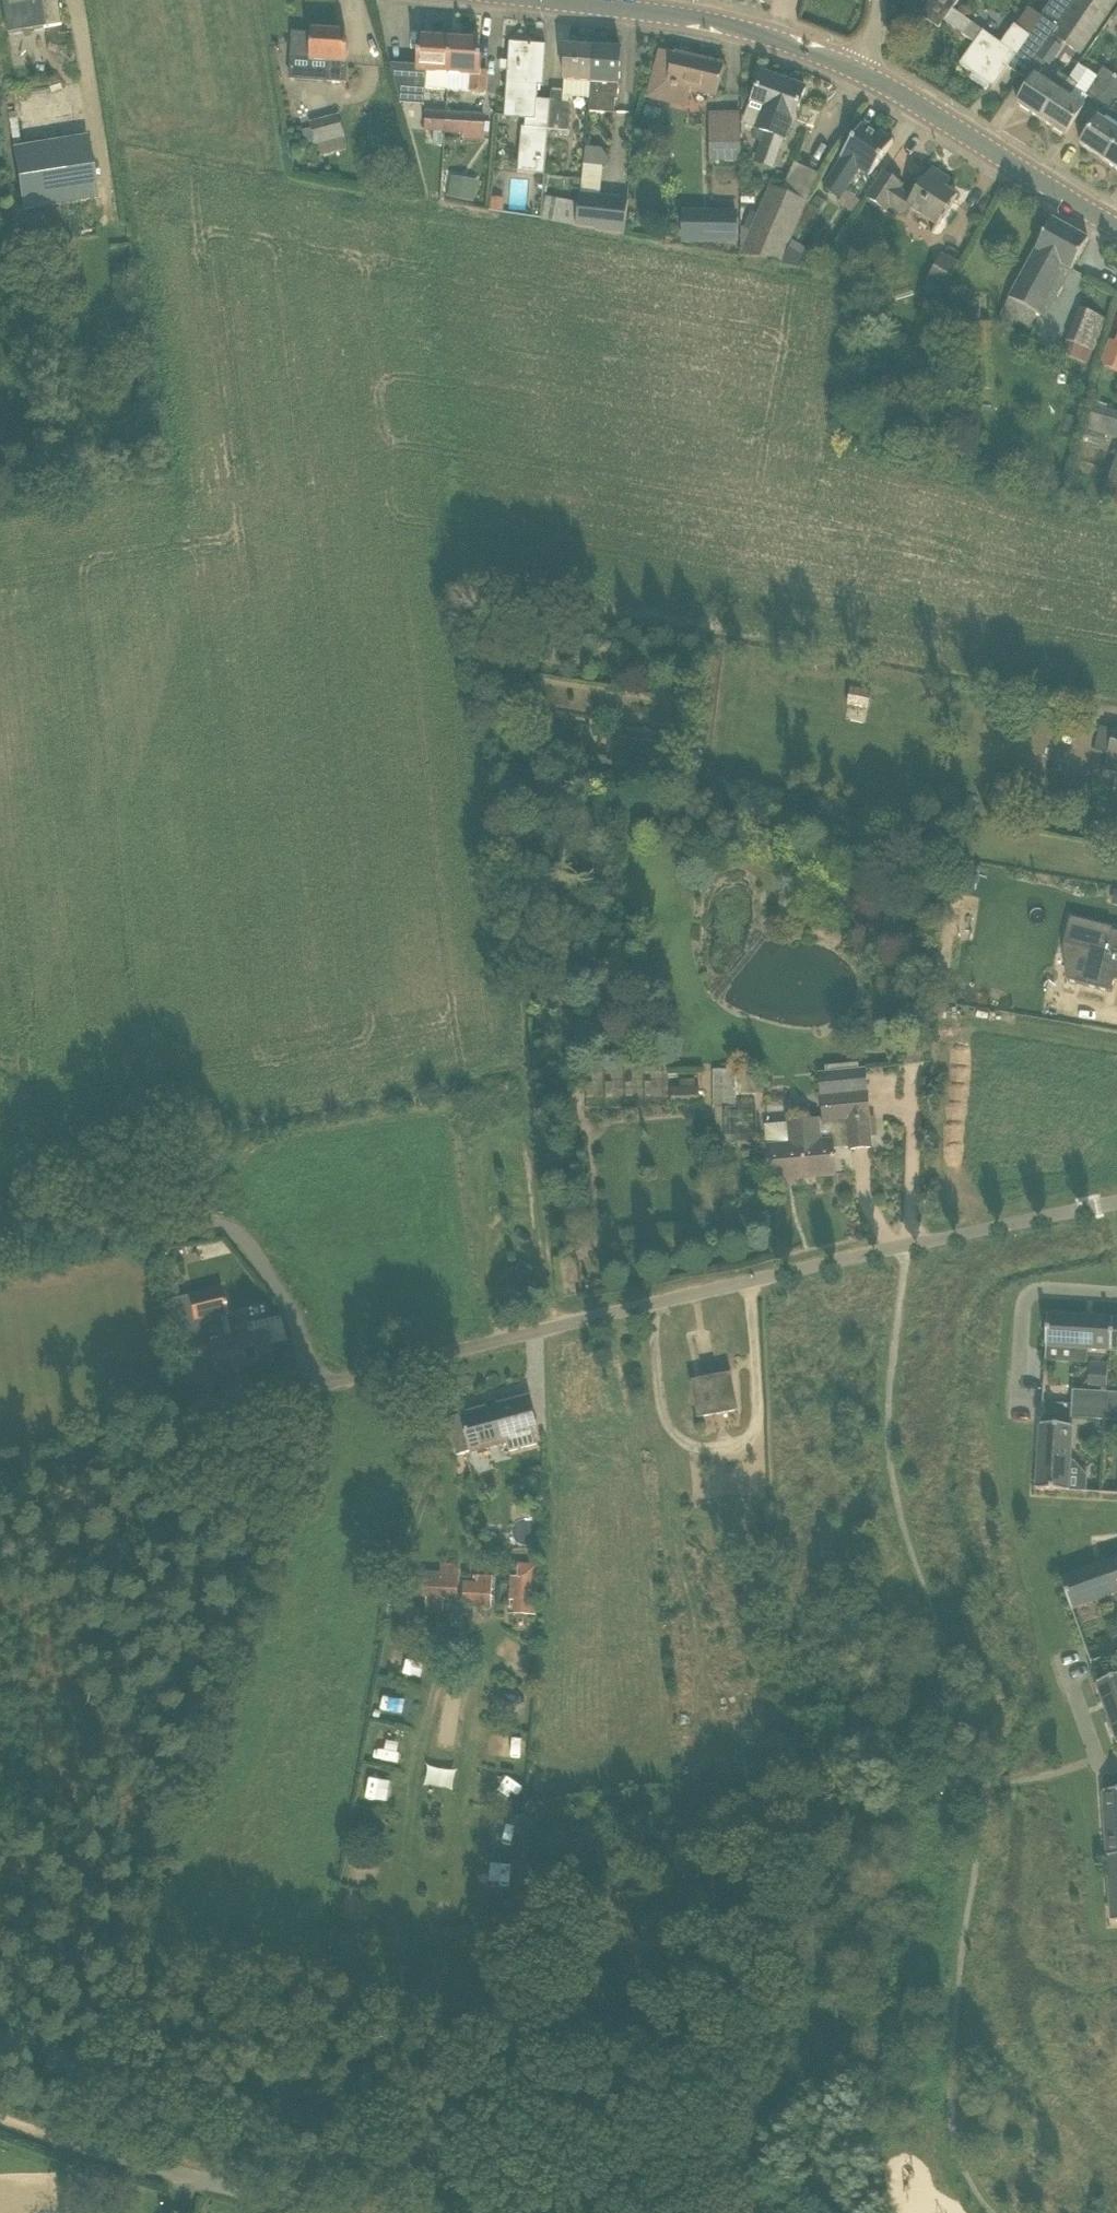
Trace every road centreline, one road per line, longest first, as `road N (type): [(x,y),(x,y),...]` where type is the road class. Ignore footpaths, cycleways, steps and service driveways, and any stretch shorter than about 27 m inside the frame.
road 1 (unclassified): [(317,1384),(604,1313),(1116,1203)]
road 2 (tertiary): [(1116,227),(858,70),(774,38),(552,0)]
road 3 (unclassified): [(317,1384),(287,1308),(234,1232),(191,1225),(0,1245)]
road 4 (track): [(445,1351),(431,1467),(401,1599),(408,1621),(438,1650),(436,1694)]
road 5 (unclassified): [(301,2212),(63,2138)]
road 6 (track): [(123,1980),(63,2138),(0,2116)]
road 7 (residential): [(1116,1295),(1030,1290),(1023,1416)]
road 8 (track): [(0,1464),(160,1423)]
road 9 (unclassified): [(160,1423),(317,1384)]

